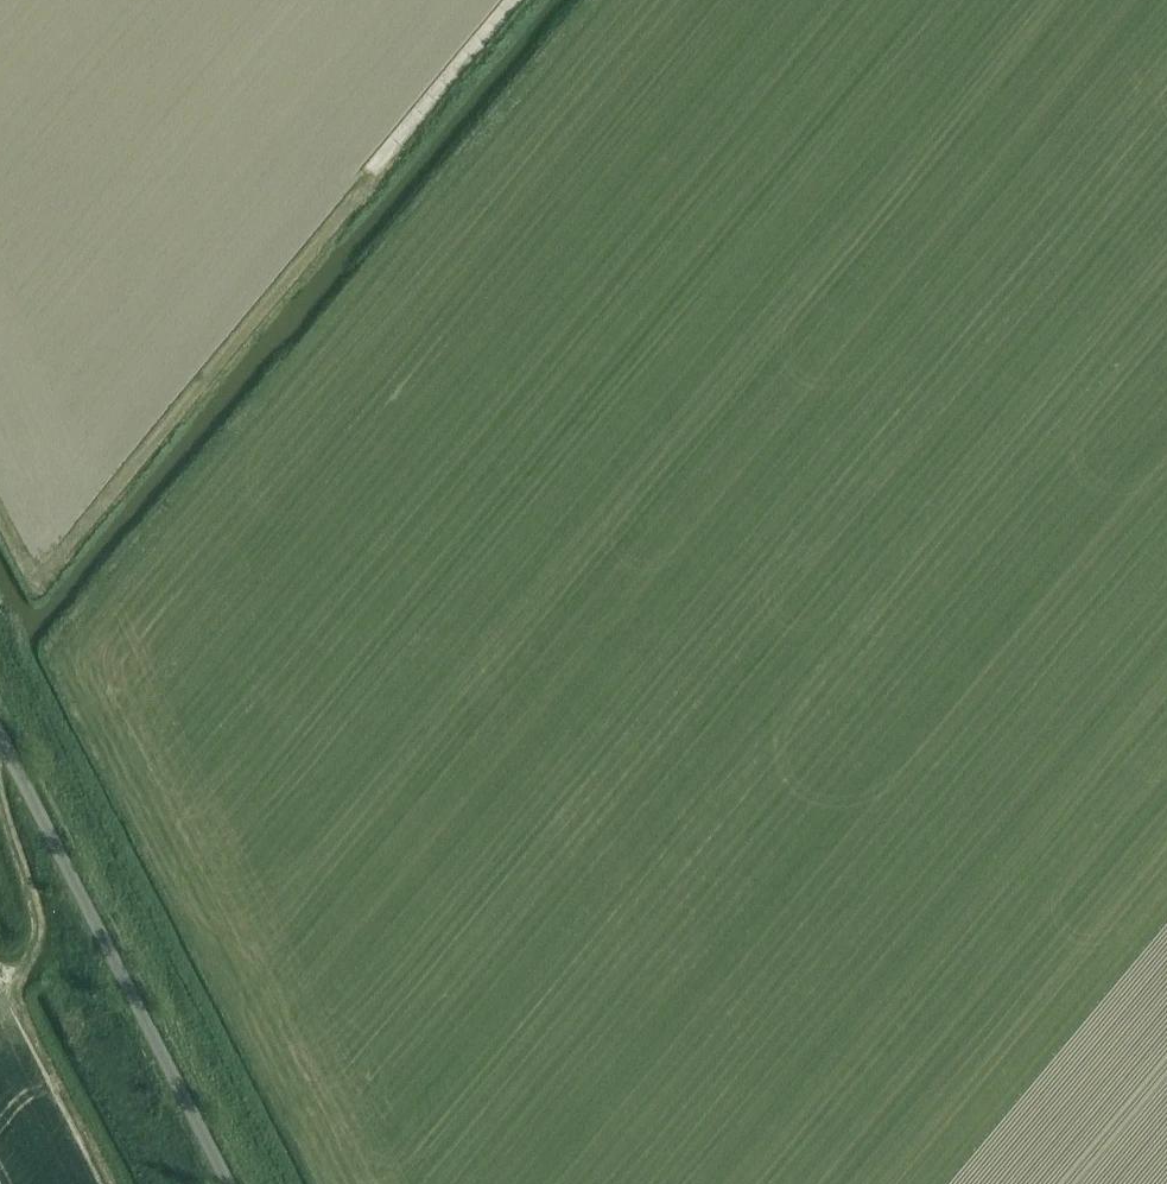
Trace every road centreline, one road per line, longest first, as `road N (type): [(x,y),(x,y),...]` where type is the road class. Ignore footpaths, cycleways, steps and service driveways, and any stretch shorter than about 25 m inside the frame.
road 1 (unclassified): [(227,1183),(0,738)]

